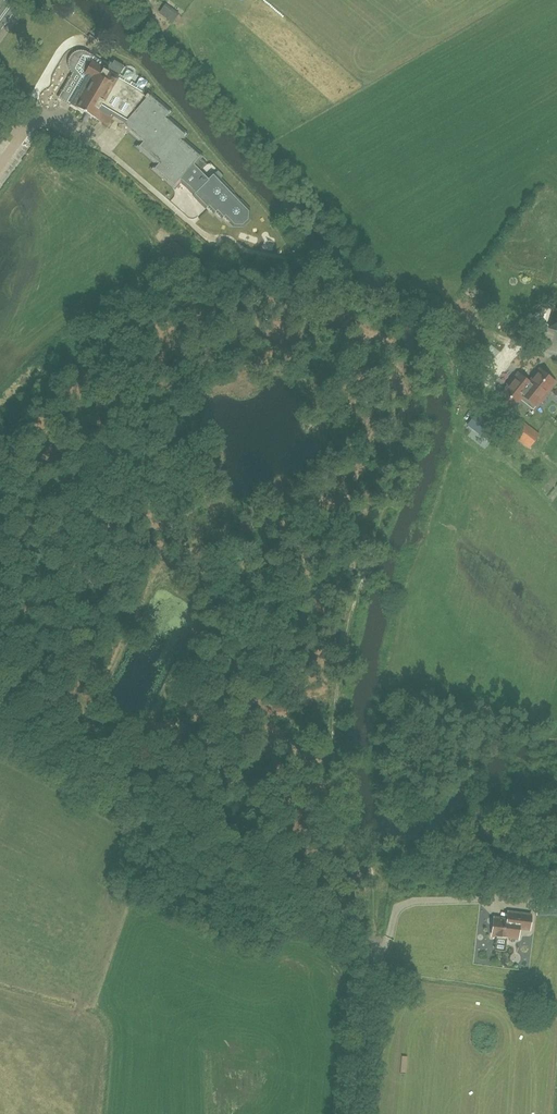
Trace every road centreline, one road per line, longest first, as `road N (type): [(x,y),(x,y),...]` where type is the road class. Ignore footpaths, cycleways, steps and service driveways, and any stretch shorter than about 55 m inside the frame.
road 1 (track): [(0,468),(52,445),(163,357),(238,323),(299,321),(331,334),(365,363),(386,421),(389,486),(346,645),(334,757),(341,813),(374,882),(371,942)]
road 2 (track): [(371,942),(0,729)]
road 3 (track): [(354,1113),(366,989),(380,955),(371,942)]
road 4 (track): [(380,955),(405,903),(511,898)]

